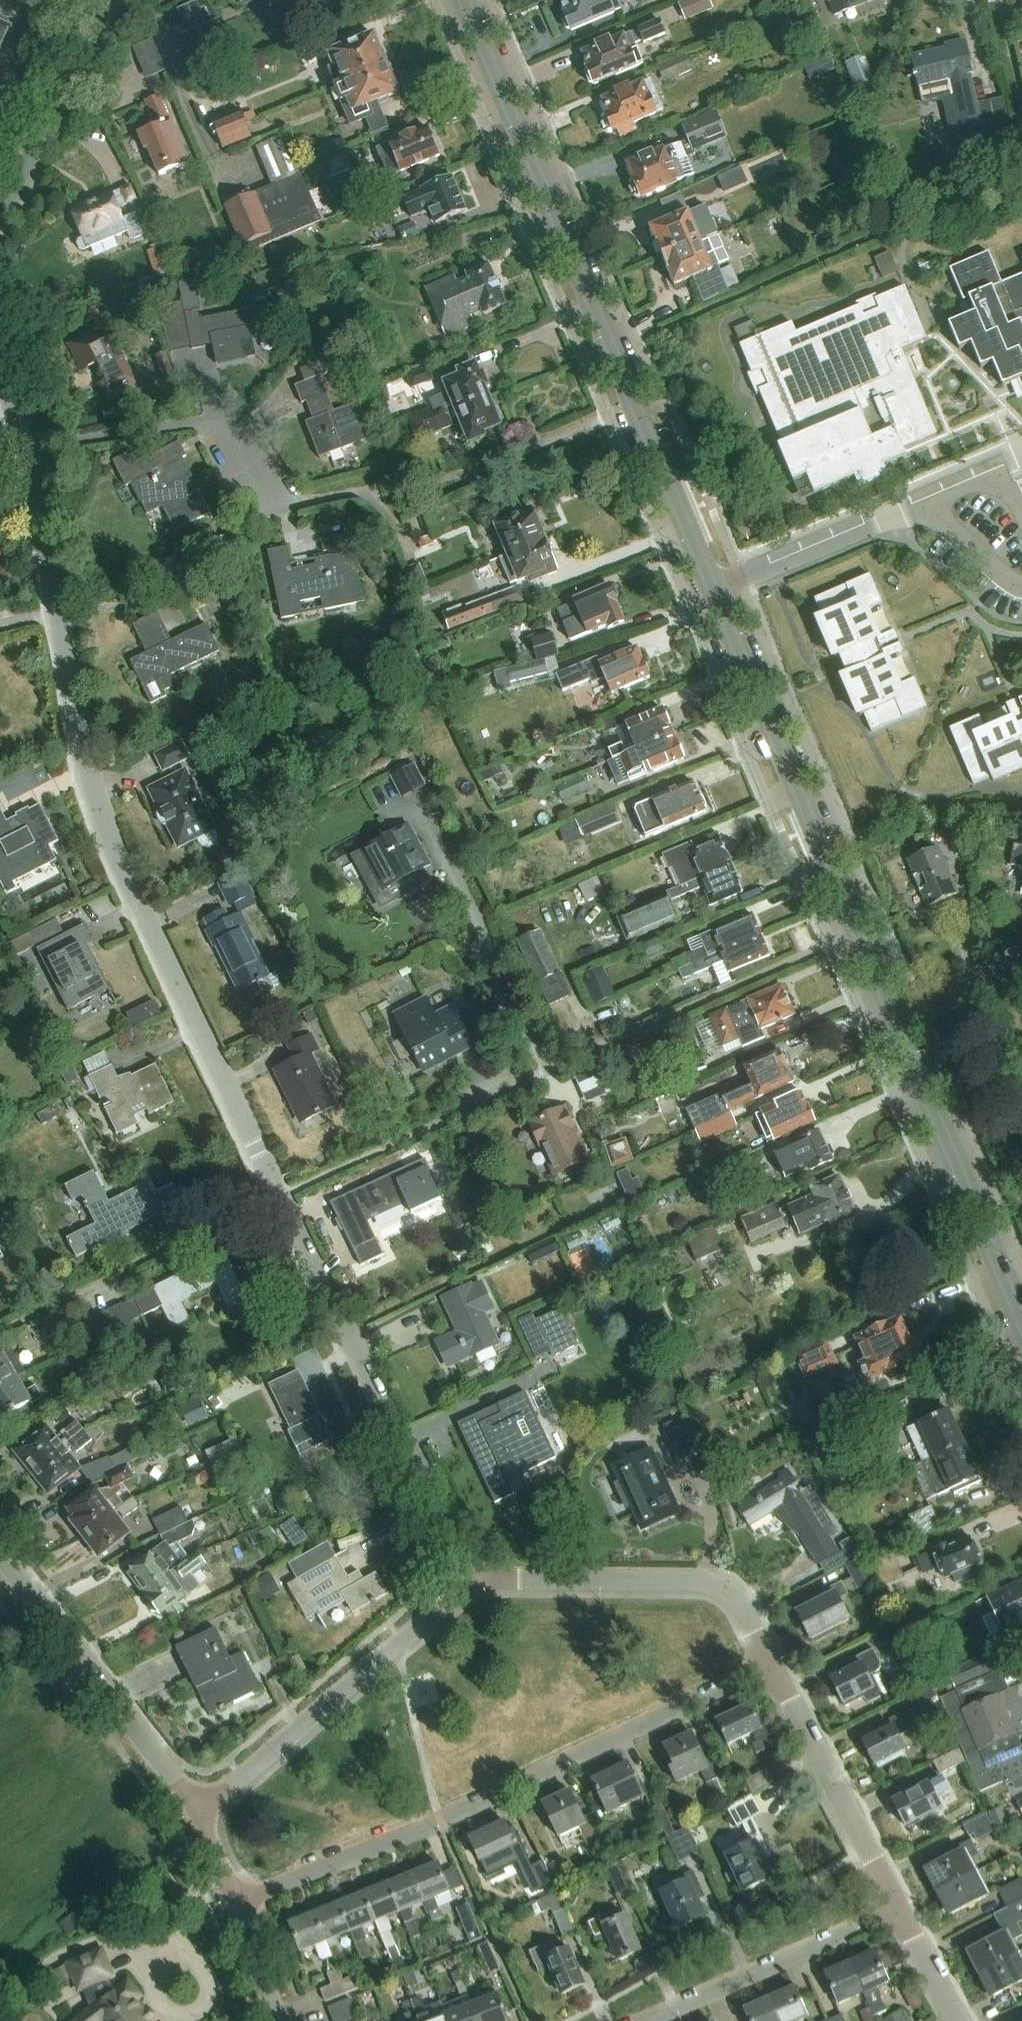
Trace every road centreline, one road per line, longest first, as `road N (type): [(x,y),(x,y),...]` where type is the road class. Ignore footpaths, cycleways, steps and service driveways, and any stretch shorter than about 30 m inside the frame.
road 1 (residential): [(473,1588),(117,872),(80,748),(31,450)]
road 2 (secondary): [(461,0),(898,1019)]
road 3 (residential): [(237,1922),(777,1659)]
road 4 (residential): [(399,488),(296,507),(237,420),(31,450)]
road 5 (residential): [(192,1820),(430,1616),(473,1588)]
road 6 (residential): [(777,1659),(744,1602),(717,1584),(495,1579),(473,1588)]
road 7 (residential): [(0,1550),(192,1820)]
road 8 (secondary): [(898,1019),(1021,1324)]
road 9 (residential): [(893,1912),(777,1659)]
road 10 (residential): [(638,2020),(893,1912)]
road 11 (residential): [(0,210),(104,0)]
road 12 (residential): [(898,1019),(1021,958)]
road 13 (residential): [(953,2020),(893,1912)]

